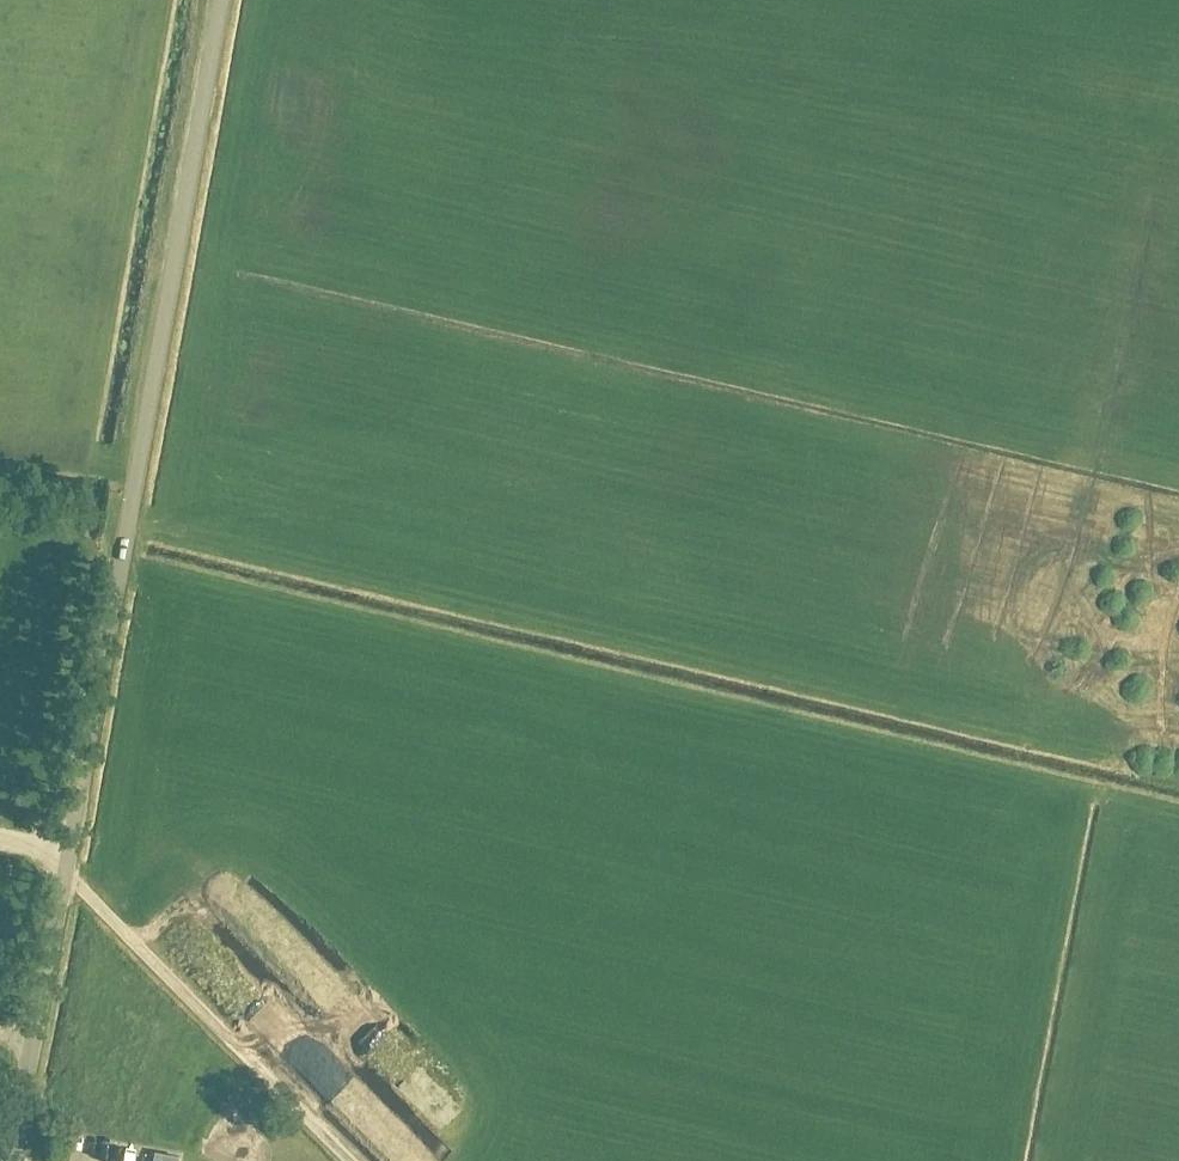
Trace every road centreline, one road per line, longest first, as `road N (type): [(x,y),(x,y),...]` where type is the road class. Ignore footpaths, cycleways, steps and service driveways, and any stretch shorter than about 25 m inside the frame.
road 1 (unclassified): [(11,1160),(222,0)]
road 2 (track): [(64,874),(351,1160)]

